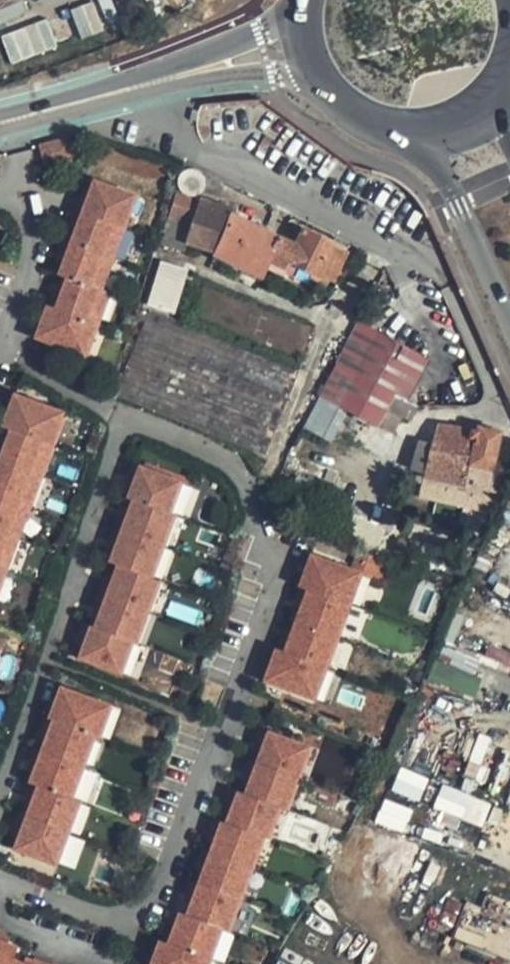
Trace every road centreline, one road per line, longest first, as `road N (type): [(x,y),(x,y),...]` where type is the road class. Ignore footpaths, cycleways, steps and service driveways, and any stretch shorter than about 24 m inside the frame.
road 1 (residential): [(0,875),(107,916),(132,913),(164,889),(269,608),(275,579),(265,526),(230,459),(126,422)]
road 2 (residential): [(0,801),(126,422)]
road 3 (residential): [(136,88),(143,108),(191,147),(428,261)]
road 4 (primary): [(412,139),(462,209),(509,320)]
road 5 (residential): [(0,340),(29,245),(15,184)]
road 6 (unclassified): [(301,0),(261,34),(170,81)]
road 7 (residential): [(126,422),(0,340)]
road 8 (unclassified): [(170,81),(275,74),(313,82)]
road 9 (unclassified): [(136,88),(18,120)]
road 10 (primary): [(313,82),(338,113),(373,133),(412,139)]

